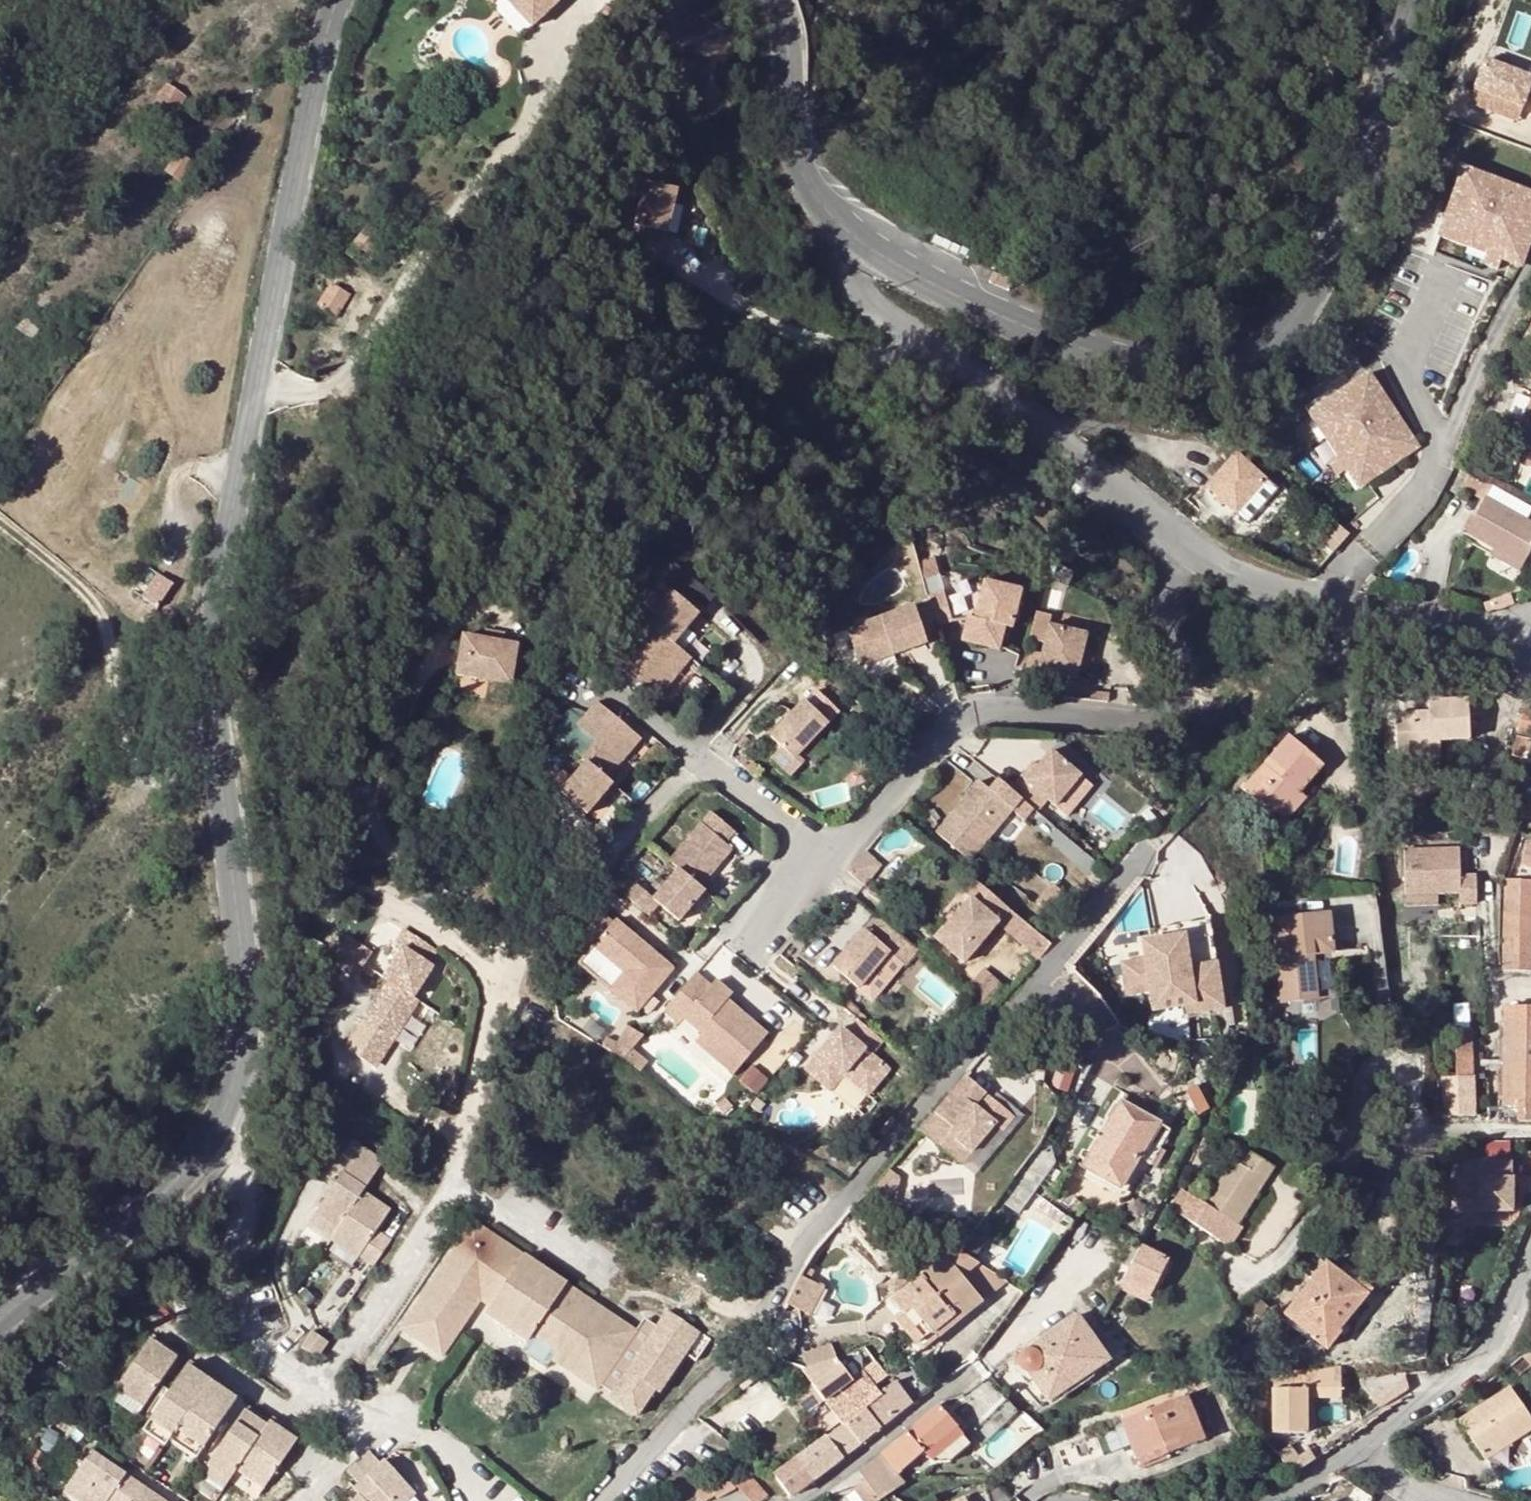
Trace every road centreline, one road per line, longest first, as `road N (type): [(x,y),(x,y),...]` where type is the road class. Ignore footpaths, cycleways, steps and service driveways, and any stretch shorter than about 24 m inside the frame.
road 1 (tertiary): [(338,0),(217,629),(214,685),(250,995),(237,1087),(216,1130)]
road 2 (residential): [(1139,858),(820,1228),(749,1351),(601,1500)]
road 3 (tertiary): [(1416,0),(1318,285),(1300,315),(1251,356),(1177,369),(1129,363),(997,310),(869,243)]
road 4 (residential): [(832,853),(943,733),(972,714),(1164,719),(1176,696),(1161,620),(1197,554)]
road 5 (residential): [(1197,554),(872,304),(858,279),(869,243)]
road 6 (residential): [(1530,255),(1436,464),(1335,583),(1328,603)]
road 7 (residential): [(586,1272),(454,1188),(319,1392)]
road 8 (residential): [(570,678),(613,692),(832,853)]
road 9 (residential): [(319,1392),(286,1376),(256,1346),(233,1287),(245,1179),(216,1130)]
road 10 (tertiary): [(216,1130),(162,1194),(0,1320)]
road 11 (residential): [(1530,1256),(1502,1331),(1465,1374),(1357,1453)]
road 12 (tertiary): [(869,243),(835,214),(804,167),(781,0)]
road 13 (residential): [(1512,628),(1328,603)]
road 14 (residential): [(484,1500),(421,1440),(359,1411)]
road 15 (residential): [(730,950),(832,853)]
road 16 (residential): [(1328,603),(1197,554)]

